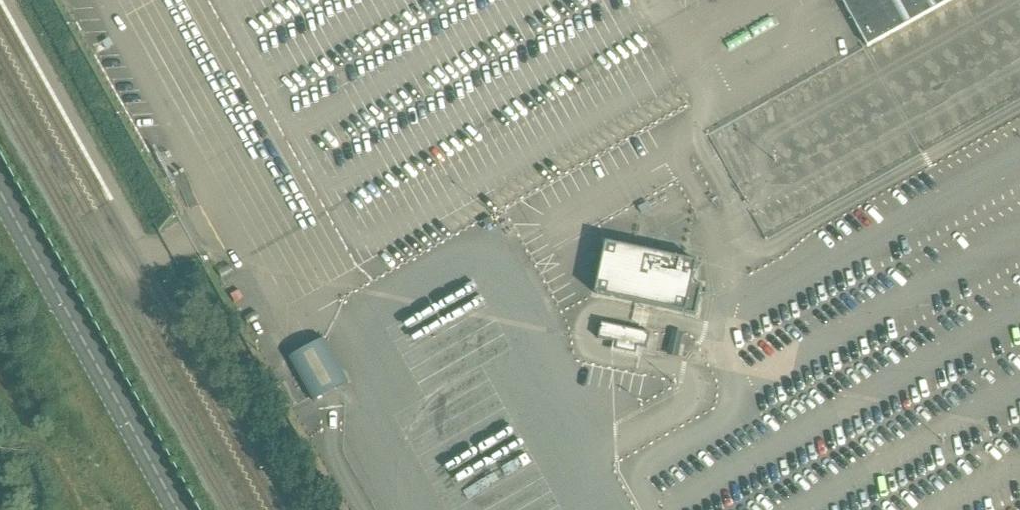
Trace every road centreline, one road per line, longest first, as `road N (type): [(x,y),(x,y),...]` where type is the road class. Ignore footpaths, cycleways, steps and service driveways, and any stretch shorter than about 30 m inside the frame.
road 1 (tertiary): [(0,189),(178,509)]

